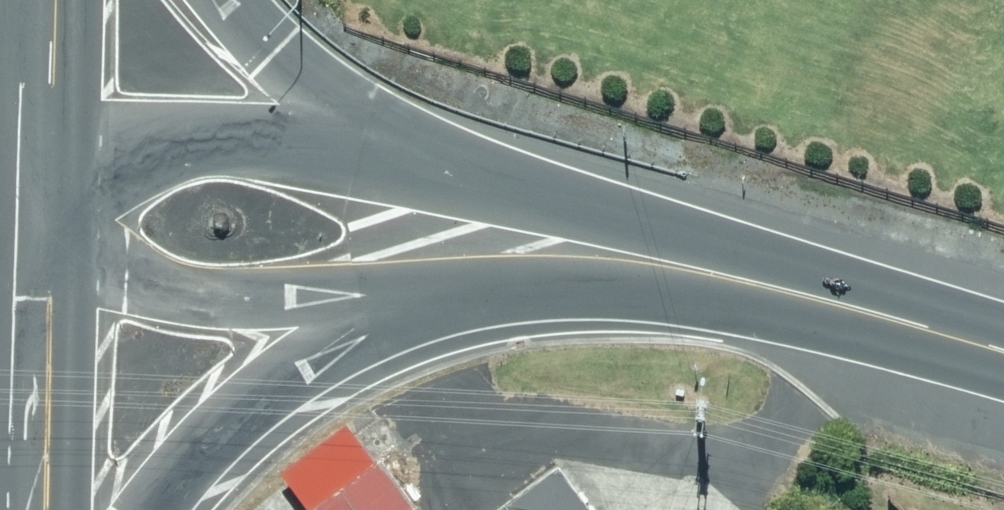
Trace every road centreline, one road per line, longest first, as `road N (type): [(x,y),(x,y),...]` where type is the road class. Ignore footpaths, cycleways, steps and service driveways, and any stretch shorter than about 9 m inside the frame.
road 1 (secondary): [(406,156),(705,248),(855,307)]
road 2 (secondary): [(855,307),(701,288),(567,283),(444,290)]
road 3 (secondary): [(444,290),(258,295),(42,265)]
road 4 (primary): [(444,290),(347,329),(235,424),(154,509)]
road 5 (secondary): [(45,129),(406,156)]
road 6 (primary): [(28,509),(42,265)]
road 7 (primary): [(230,0),(279,54),(406,156)]
road 8 (secondary): [(855,307),(1003,353)]
road 9 (primary): [(42,265),(45,129)]
road 10 (primary): [(45,129),(49,0)]

